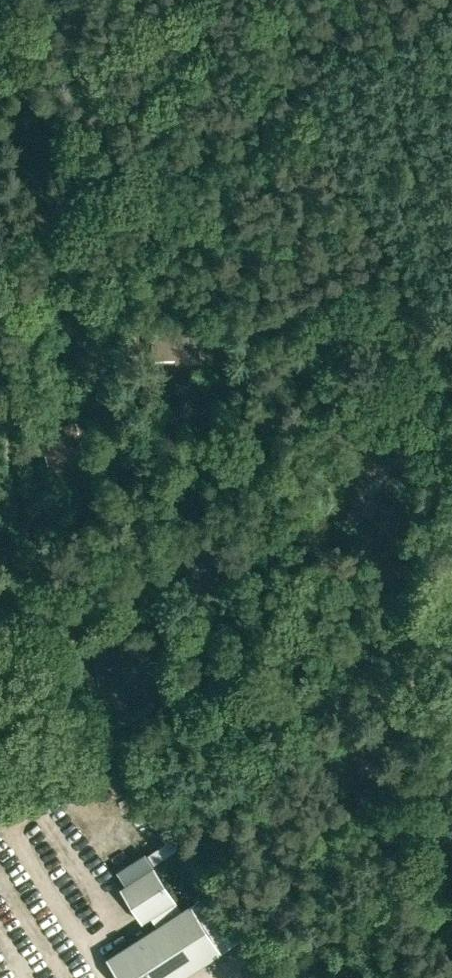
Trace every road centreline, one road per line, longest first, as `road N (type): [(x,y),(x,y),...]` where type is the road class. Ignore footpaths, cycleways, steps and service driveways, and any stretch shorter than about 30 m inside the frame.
road 1 (track): [(0,291),(15,303),(27,380),(10,442),(16,497),(60,585),(90,738),(114,740),(297,680),(301,703),(451,932)]
road 2 (track): [(297,680),(278,561),(232,0)]

